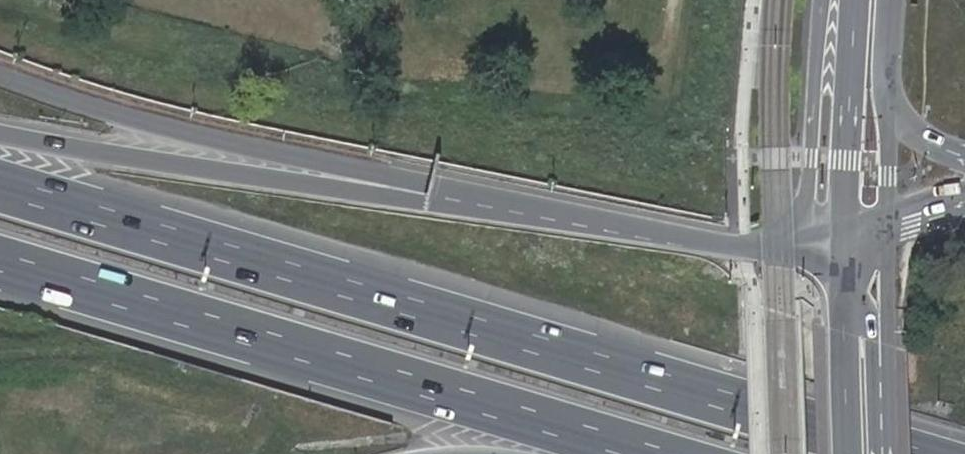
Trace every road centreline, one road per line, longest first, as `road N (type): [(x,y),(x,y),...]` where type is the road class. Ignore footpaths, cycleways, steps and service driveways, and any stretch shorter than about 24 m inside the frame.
road 1 (motorway): [(906,453),(0,186)]
road 2 (motorway): [(0,260),(643,453)]
road 3 (tertiary): [(495,198),(223,143),(0,76)]
road 4 (motorway): [(495,198),(355,192),(0,134)]
road 5 (tertiary): [(821,0),(804,208),(796,223),(746,248)]
road 6 (tertiary): [(746,248),(495,198)]
road 7 (primary): [(855,0),(844,242)]
road 8 (primary): [(844,242),(848,453)]
road 9 (primary): [(887,228),(889,92)]

